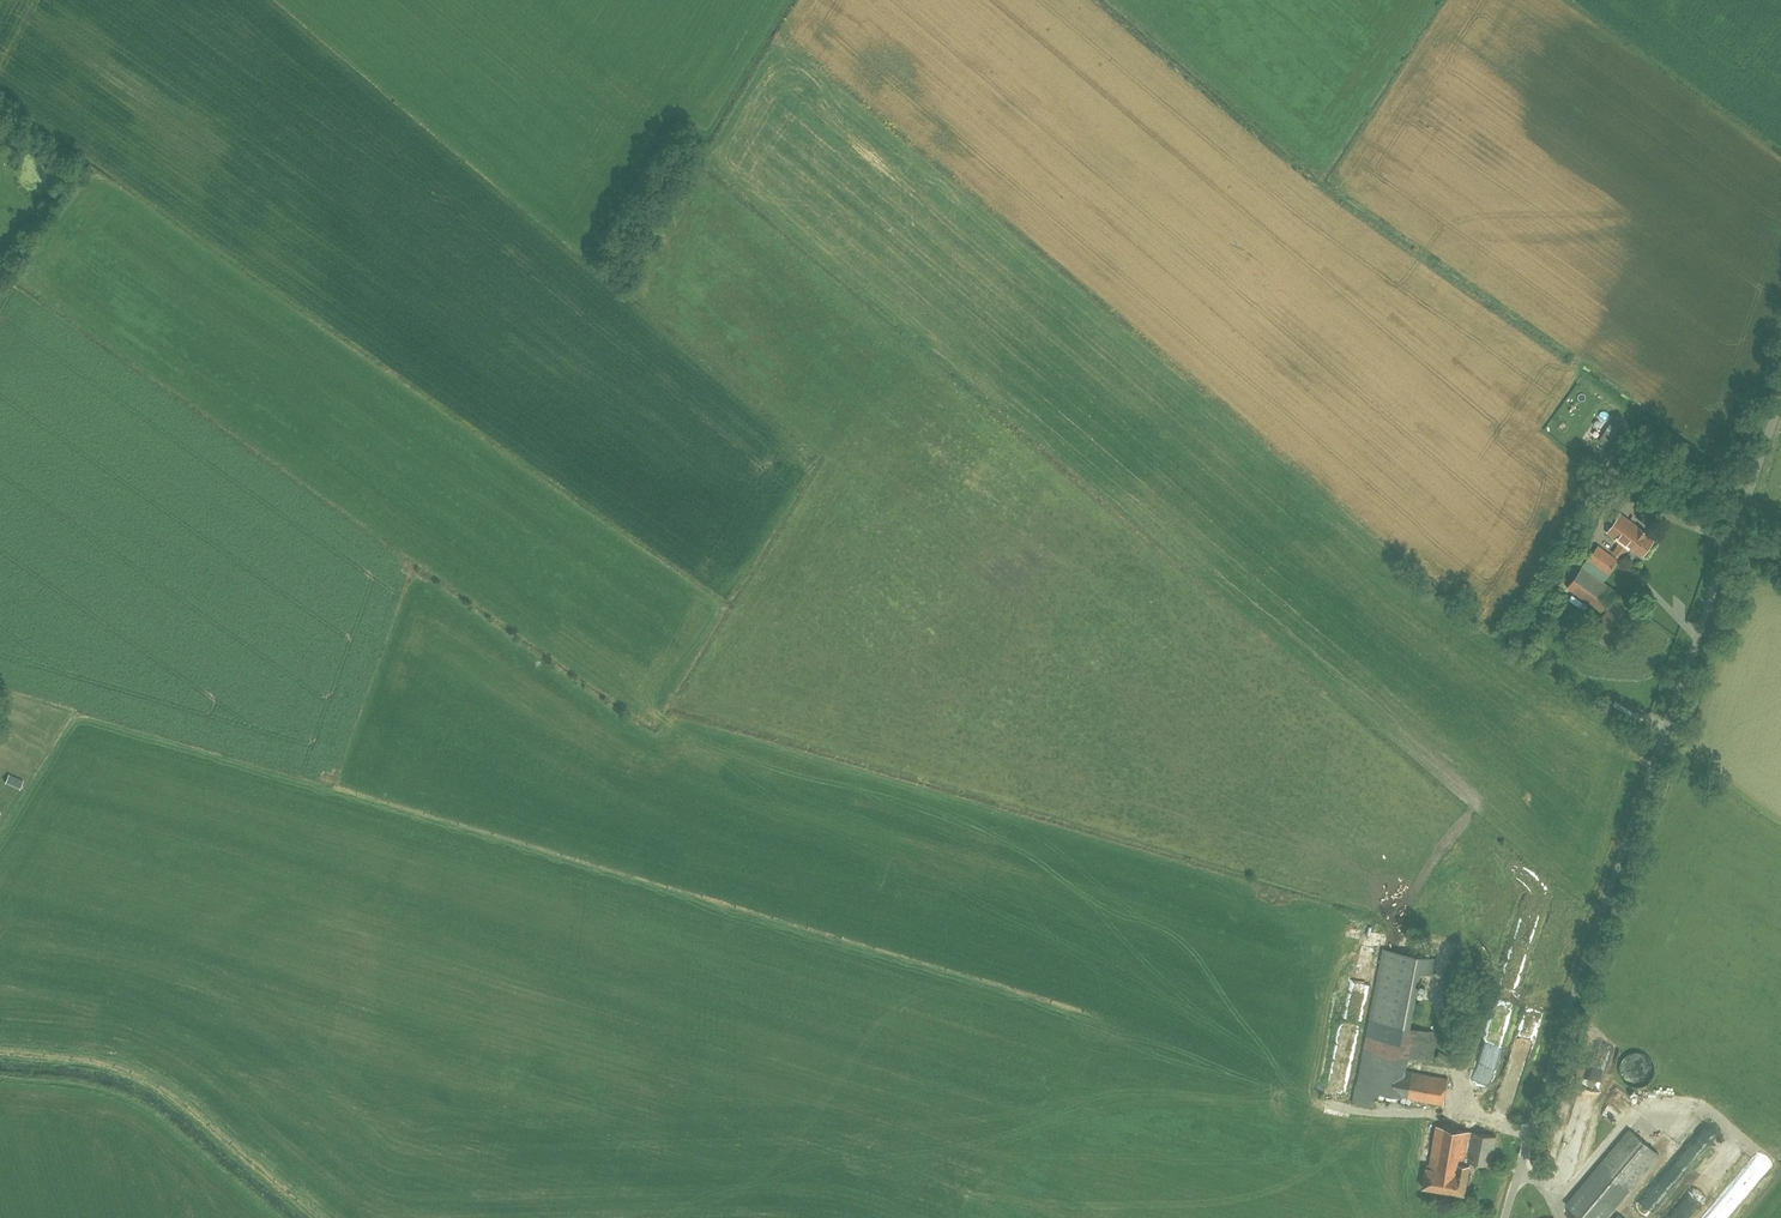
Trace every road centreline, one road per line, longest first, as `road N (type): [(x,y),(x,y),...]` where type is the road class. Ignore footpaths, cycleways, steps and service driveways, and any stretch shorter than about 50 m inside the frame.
road 1 (unclassified): [(1506,1217),(1780,384)]

